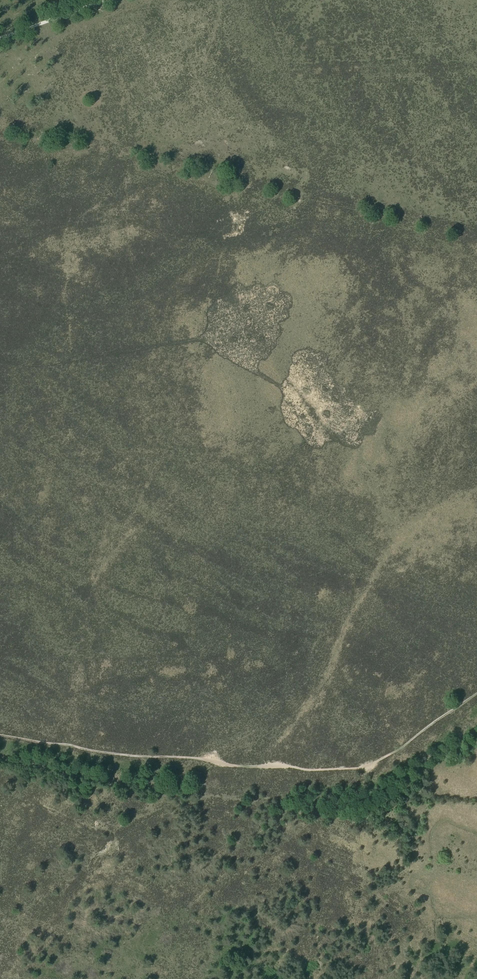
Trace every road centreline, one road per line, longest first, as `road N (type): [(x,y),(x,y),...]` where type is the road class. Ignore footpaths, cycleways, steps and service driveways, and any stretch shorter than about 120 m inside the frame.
road 1 (track): [(0,735),(128,756),(353,768),(397,751),(476,693)]

